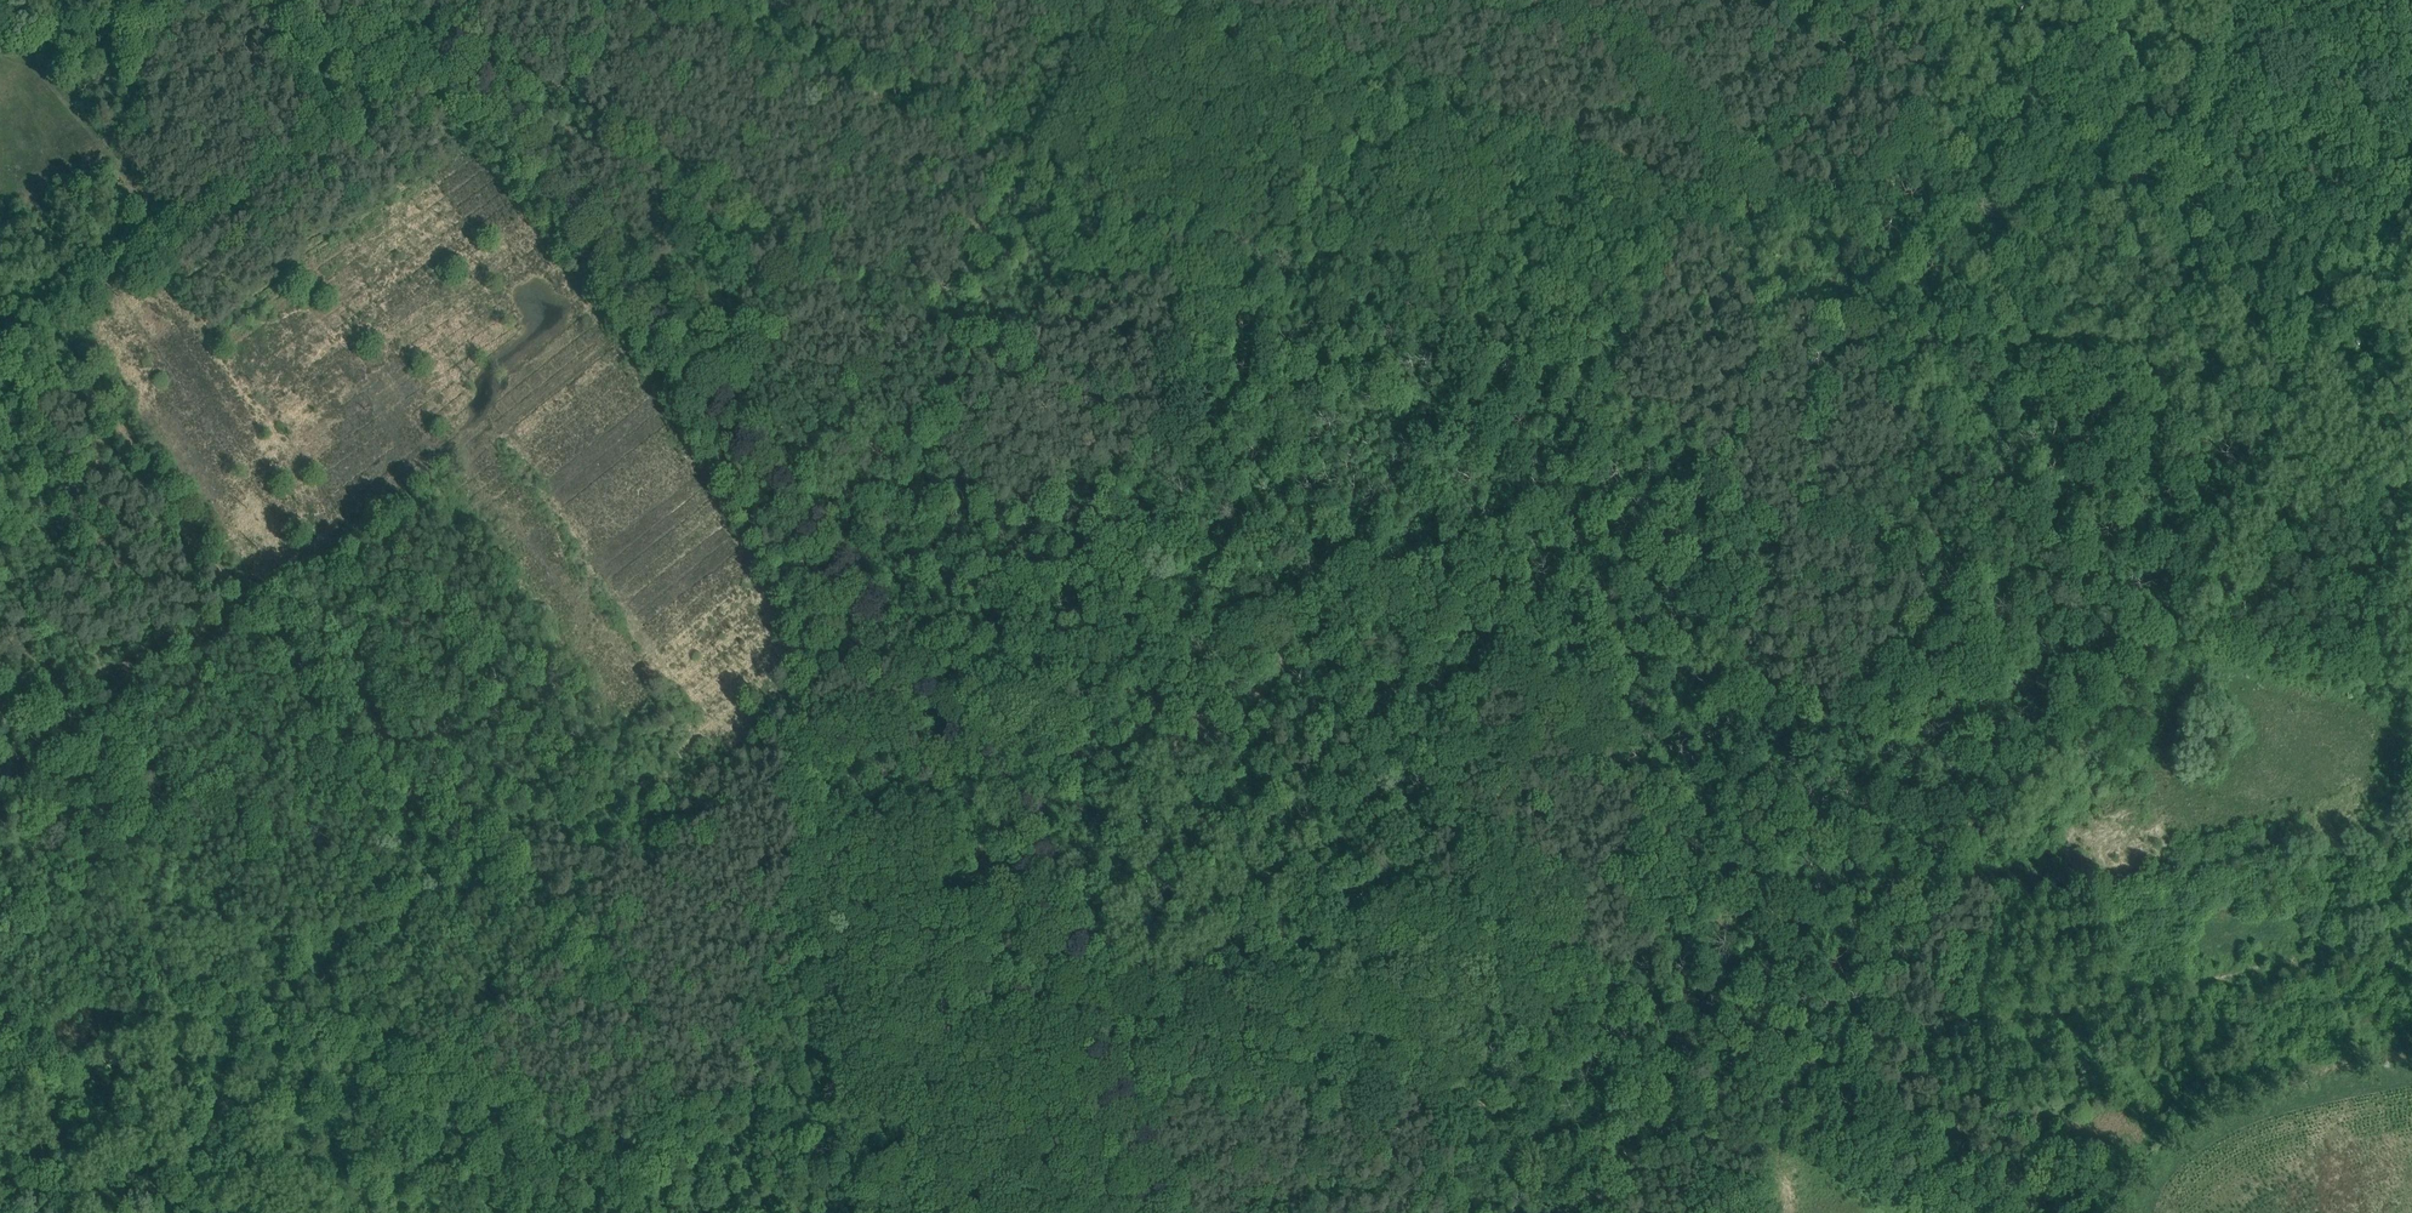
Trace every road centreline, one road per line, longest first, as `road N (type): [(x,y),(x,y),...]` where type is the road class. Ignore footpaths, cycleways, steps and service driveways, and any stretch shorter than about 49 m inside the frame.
road 1 (track): [(2143,658),(2196,598),(2302,443),(2344,411),(2411,415)]
road 2 (track): [(447,54),(181,224)]
road 3 (track): [(181,224),(87,283),(49,293)]

